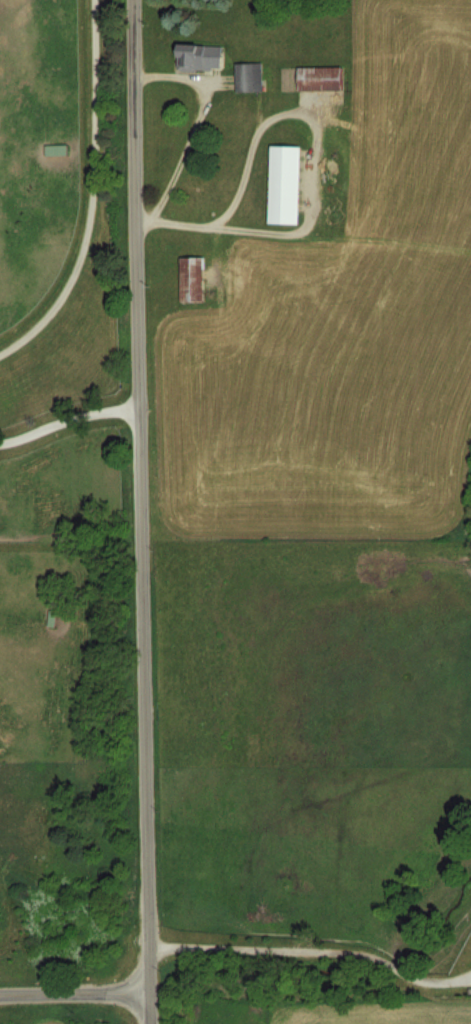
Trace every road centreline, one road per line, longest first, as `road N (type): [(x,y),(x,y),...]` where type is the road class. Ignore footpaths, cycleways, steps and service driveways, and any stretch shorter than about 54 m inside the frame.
road 1 (residential): [(150,1023),(135,0)]
road 2 (residential): [(136,71),(194,73),(205,92),(174,179),(155,215),(139,220)]
road 3 (residential): [(149,992),(0,995)]

